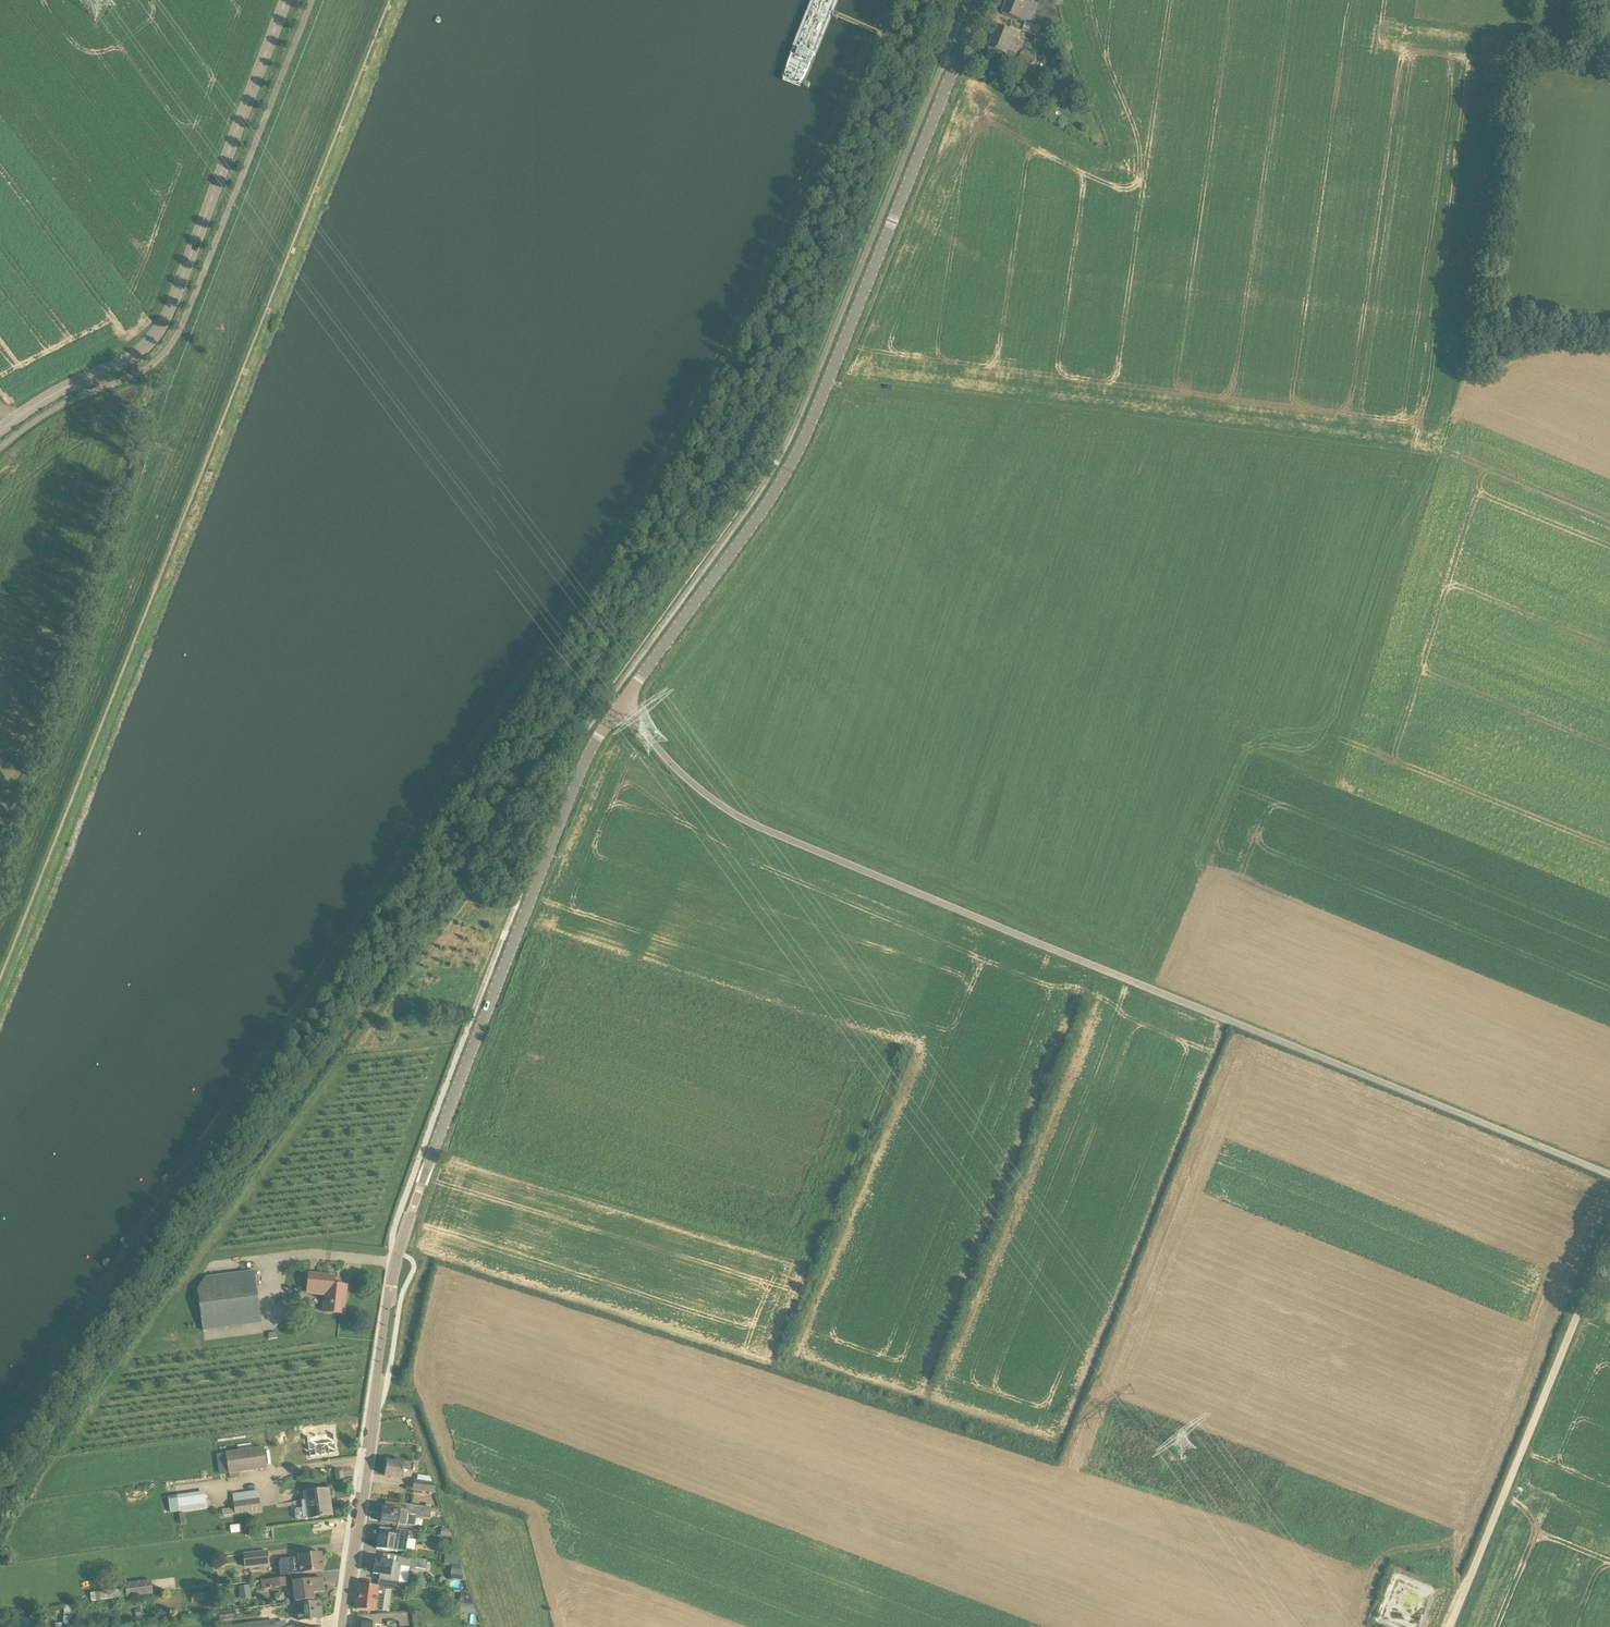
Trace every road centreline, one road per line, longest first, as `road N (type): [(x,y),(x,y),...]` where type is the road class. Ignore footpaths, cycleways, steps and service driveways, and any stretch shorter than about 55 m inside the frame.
road 1 (unclassified): [(620,703),(675,769),(737,818),(1609,1176)]
road 2 (tertiary): [(343,1626),(398,1253),(571,796),(620,703)]
road 3 (tertiary): [(620,703),(799,452),(981,0)]
road 4 (tertiary): [(0,431),(144,349),(158,333),(286,0)]
road 5 (unclassified): [(1449,1626),(1609,1240)]

